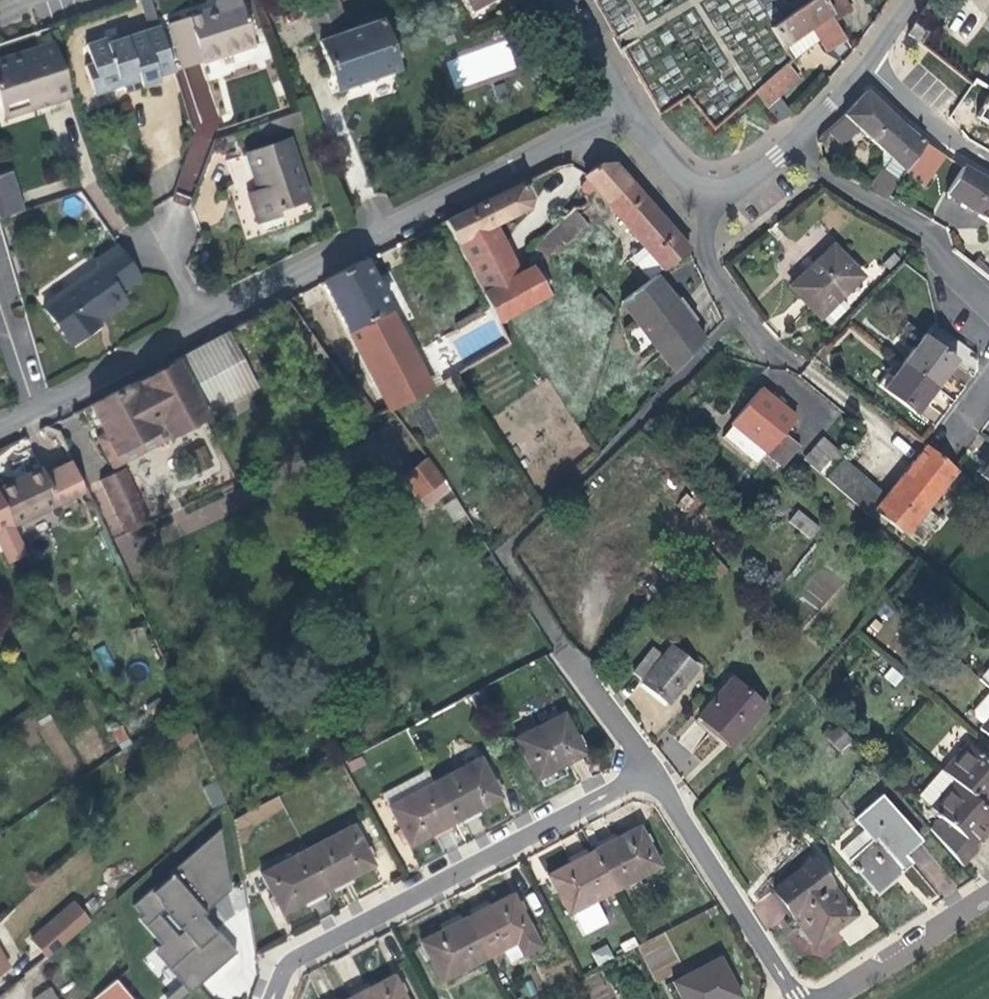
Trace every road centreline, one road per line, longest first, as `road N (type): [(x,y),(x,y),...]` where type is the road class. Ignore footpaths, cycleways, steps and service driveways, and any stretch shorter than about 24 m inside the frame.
road 1 (residential): [(201,319),(624,107)]
road 2 (residential): [(280,998),(295,962),(656,775)]
road 3 (residential): [(656,775),(805,998)]
road 4 (residential): [(786,151),(933,234),(944,267),(988,300)]
road 5 (residential): [(822,998),(988,896)]
road 6 (residential): [(709,190),(707,253),(775,355)]
road 7 (residential): [(40,408),(201,319)]
road 8 (residential): [(861,68),(943,142),(988,169)]
road 9 (residential): [(656,775),(568,647)]
road 10 (residential): [(0,283),(40,408)]
road 11 (residential): [(624,107),(565,0)]
road 12 (residential): [(624,107),(664,164),(709,190)]

